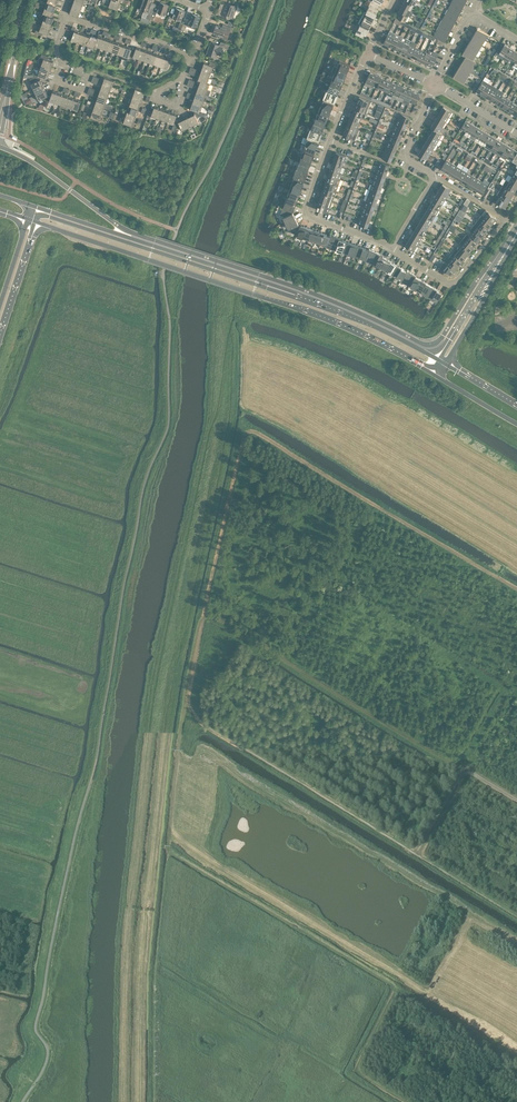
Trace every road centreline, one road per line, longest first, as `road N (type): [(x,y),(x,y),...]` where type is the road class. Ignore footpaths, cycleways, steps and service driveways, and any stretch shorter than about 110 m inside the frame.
road 1 (secondary): [(38,222),(335,321),(430,371)]
road 2 (secondary): [(370,321),(22,201)]
road 3 (secondary): [(370,321),(35,214)]
road 4 (residential): [(393,247),(304,214),(369,54)]
road 5 (residential): [(454,285),(507,218),(436,177)]
road 6 (residential): [(191,55),(63,15)]
road 7 (tertiary): [(504,254),(438,359)]
road 8 (tertiary): [(445,363),(504,254)]

